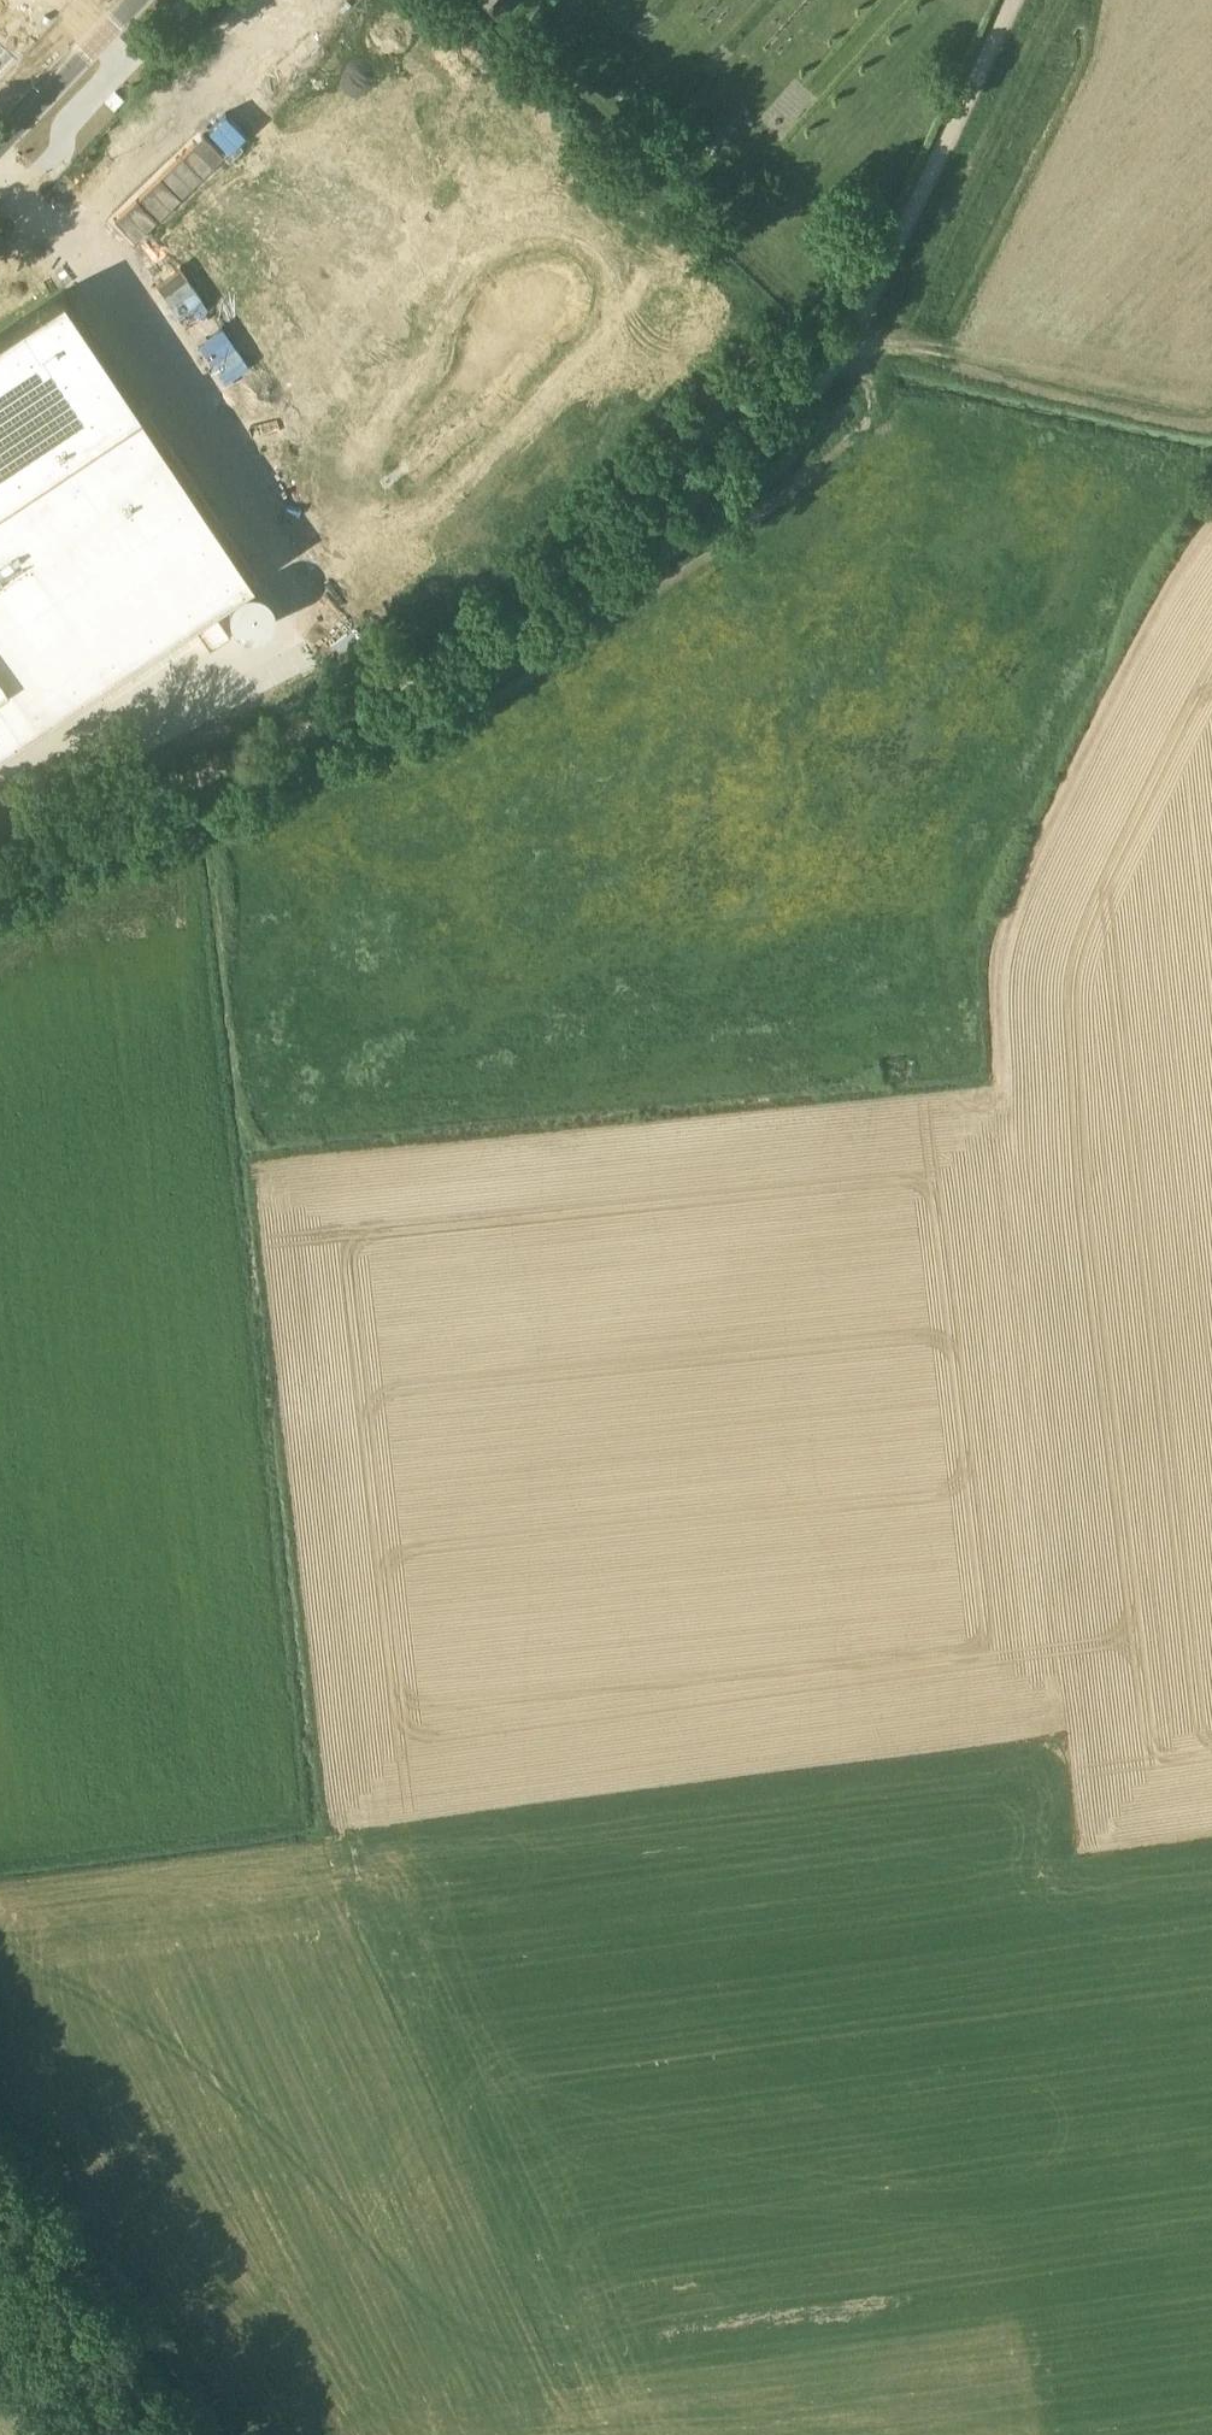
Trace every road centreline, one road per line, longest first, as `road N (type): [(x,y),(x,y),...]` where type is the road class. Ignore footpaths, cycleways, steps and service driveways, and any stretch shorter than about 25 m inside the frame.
road 1 (track): [(1013,0),(861,314),(776,424),(634,545),(404,677),(0,855)]
road 2 (tertiary): [(0,143),(132,0)]

